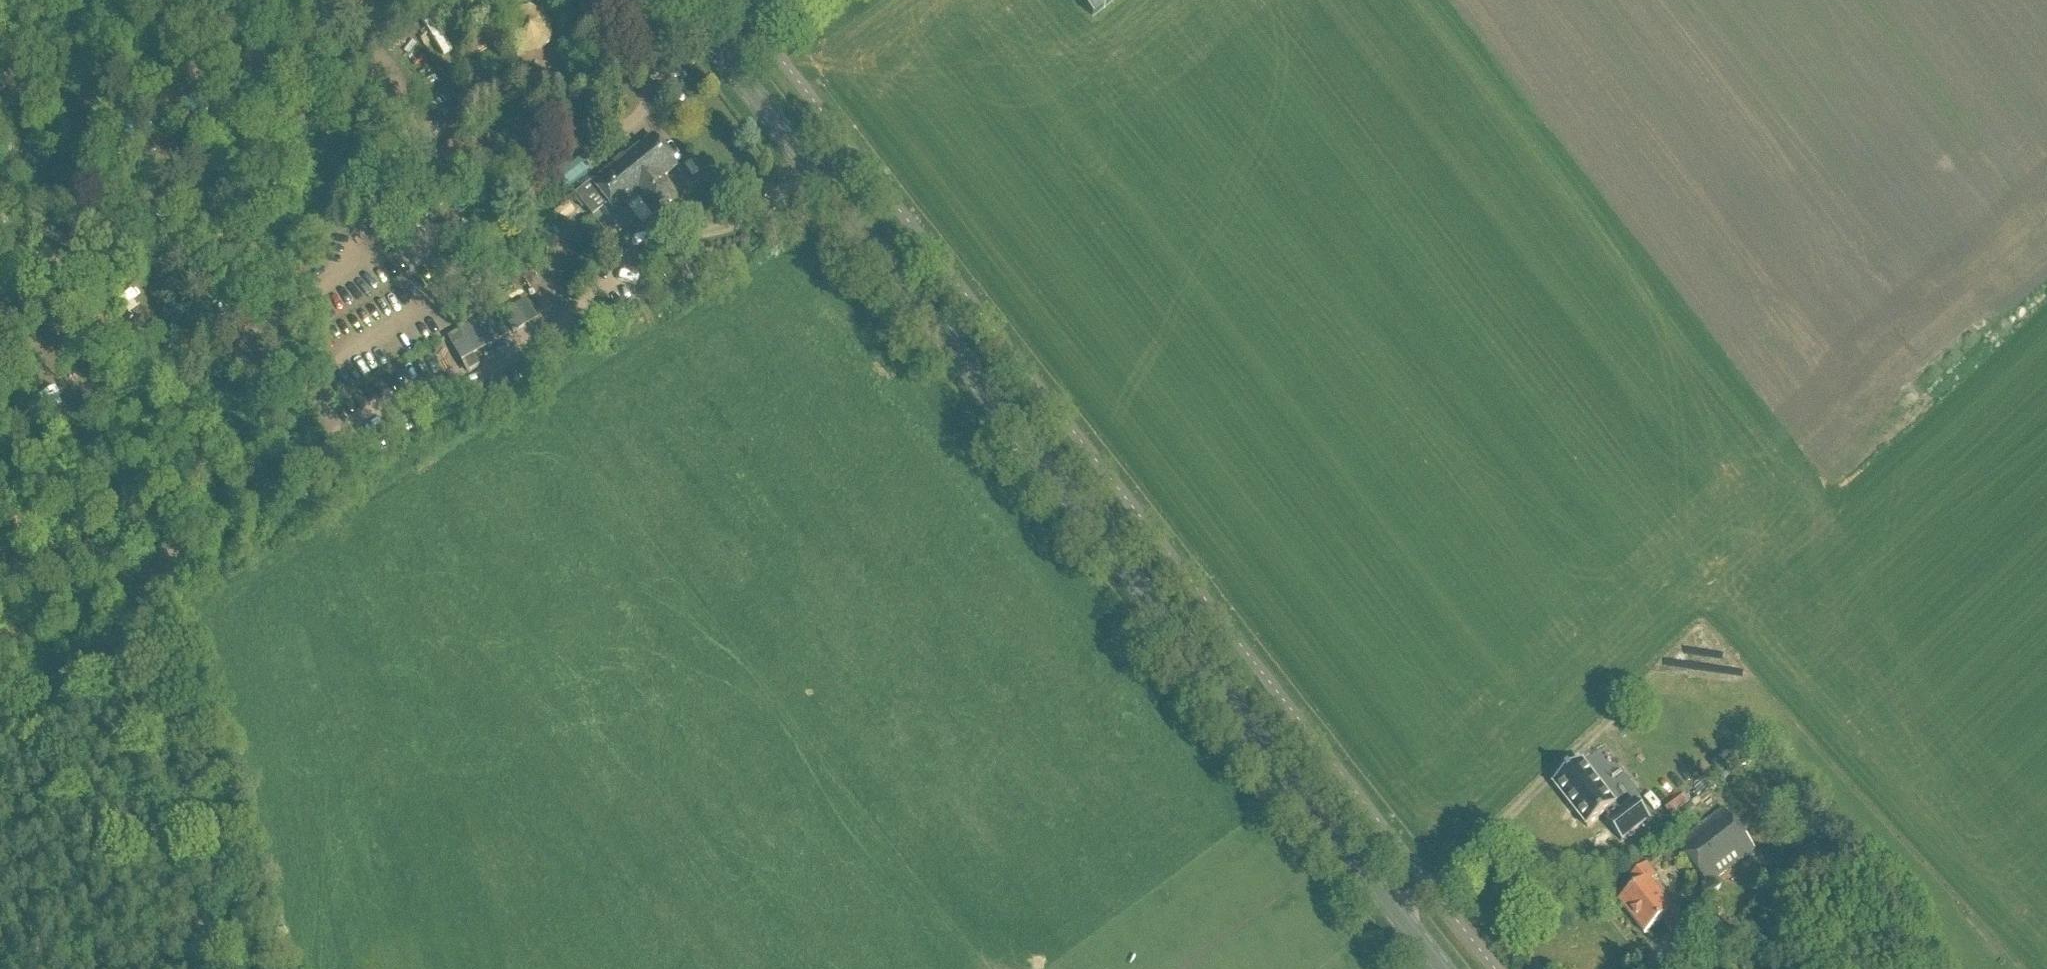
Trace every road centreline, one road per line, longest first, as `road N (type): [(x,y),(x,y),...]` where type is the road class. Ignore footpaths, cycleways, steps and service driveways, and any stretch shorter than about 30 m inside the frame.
road 1 (secondary): [(1440,968),(679,0)]

